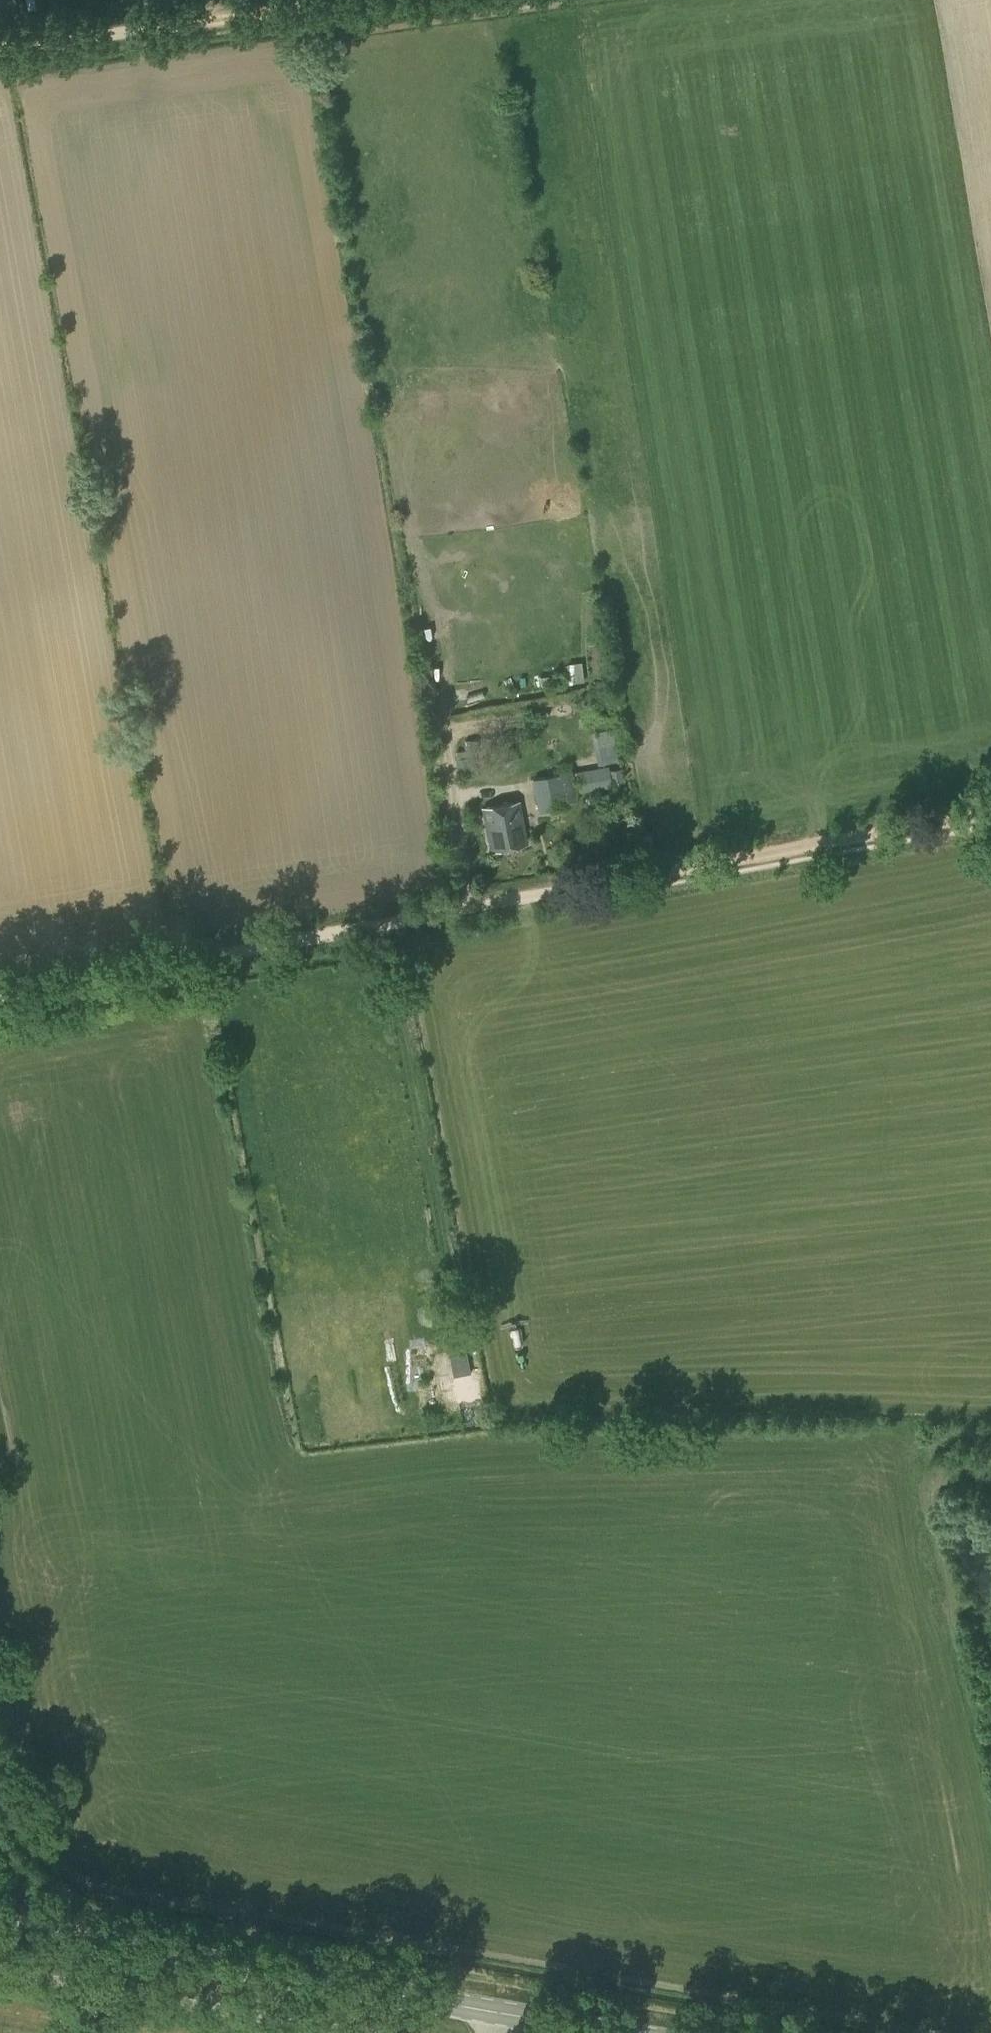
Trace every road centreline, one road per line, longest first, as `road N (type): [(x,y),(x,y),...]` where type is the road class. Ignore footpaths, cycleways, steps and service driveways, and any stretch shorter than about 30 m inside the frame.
road 1 (secondary): [(603,2032),(0,1925)]
road 2 (unclassified): [(0,993),(564,891)]
road 3 (track): [(564,891),(990,813)]
road 4 (track): [(0,48),(384,0)]

